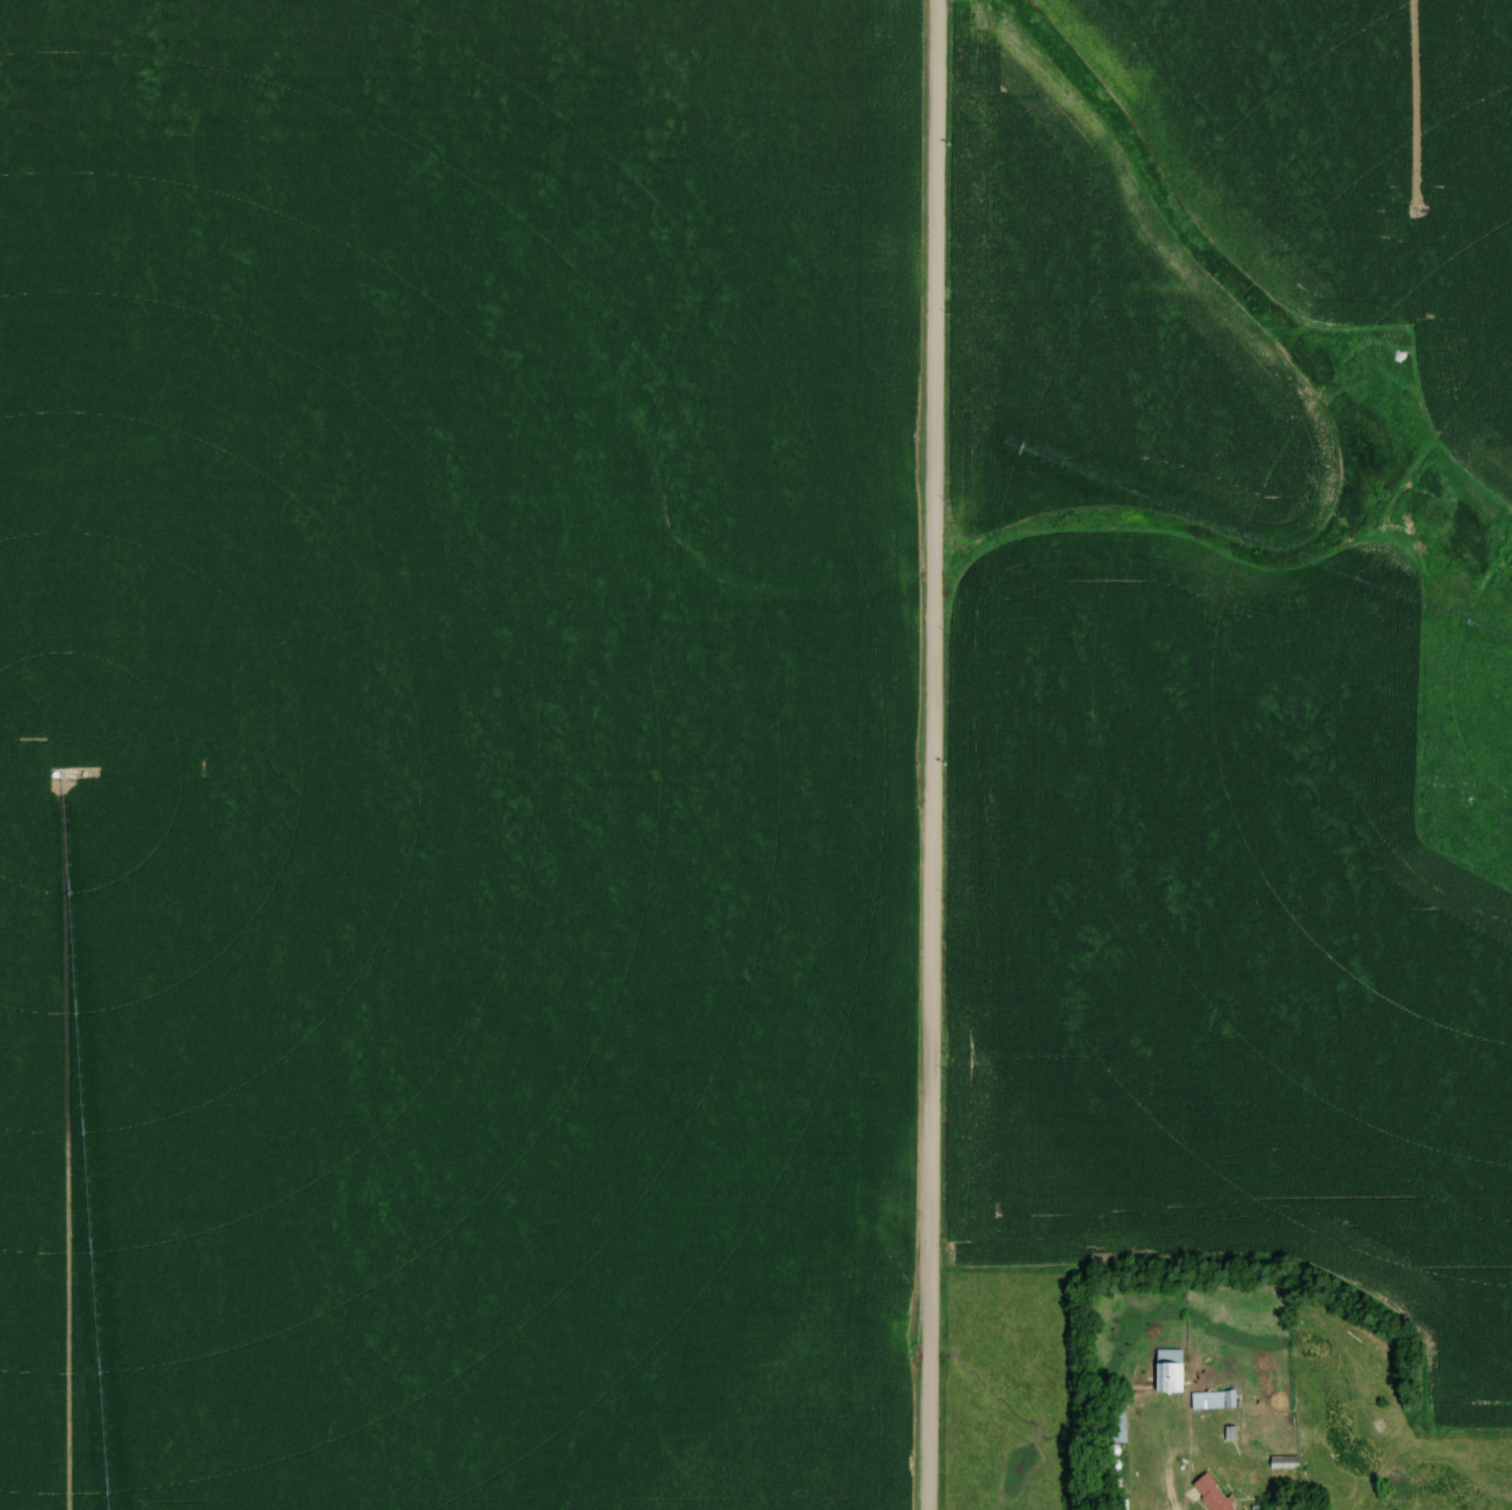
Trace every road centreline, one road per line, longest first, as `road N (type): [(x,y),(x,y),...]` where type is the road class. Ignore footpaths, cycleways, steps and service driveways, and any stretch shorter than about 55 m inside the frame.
road 1 (residential): [(933,1509),(939,0)]

